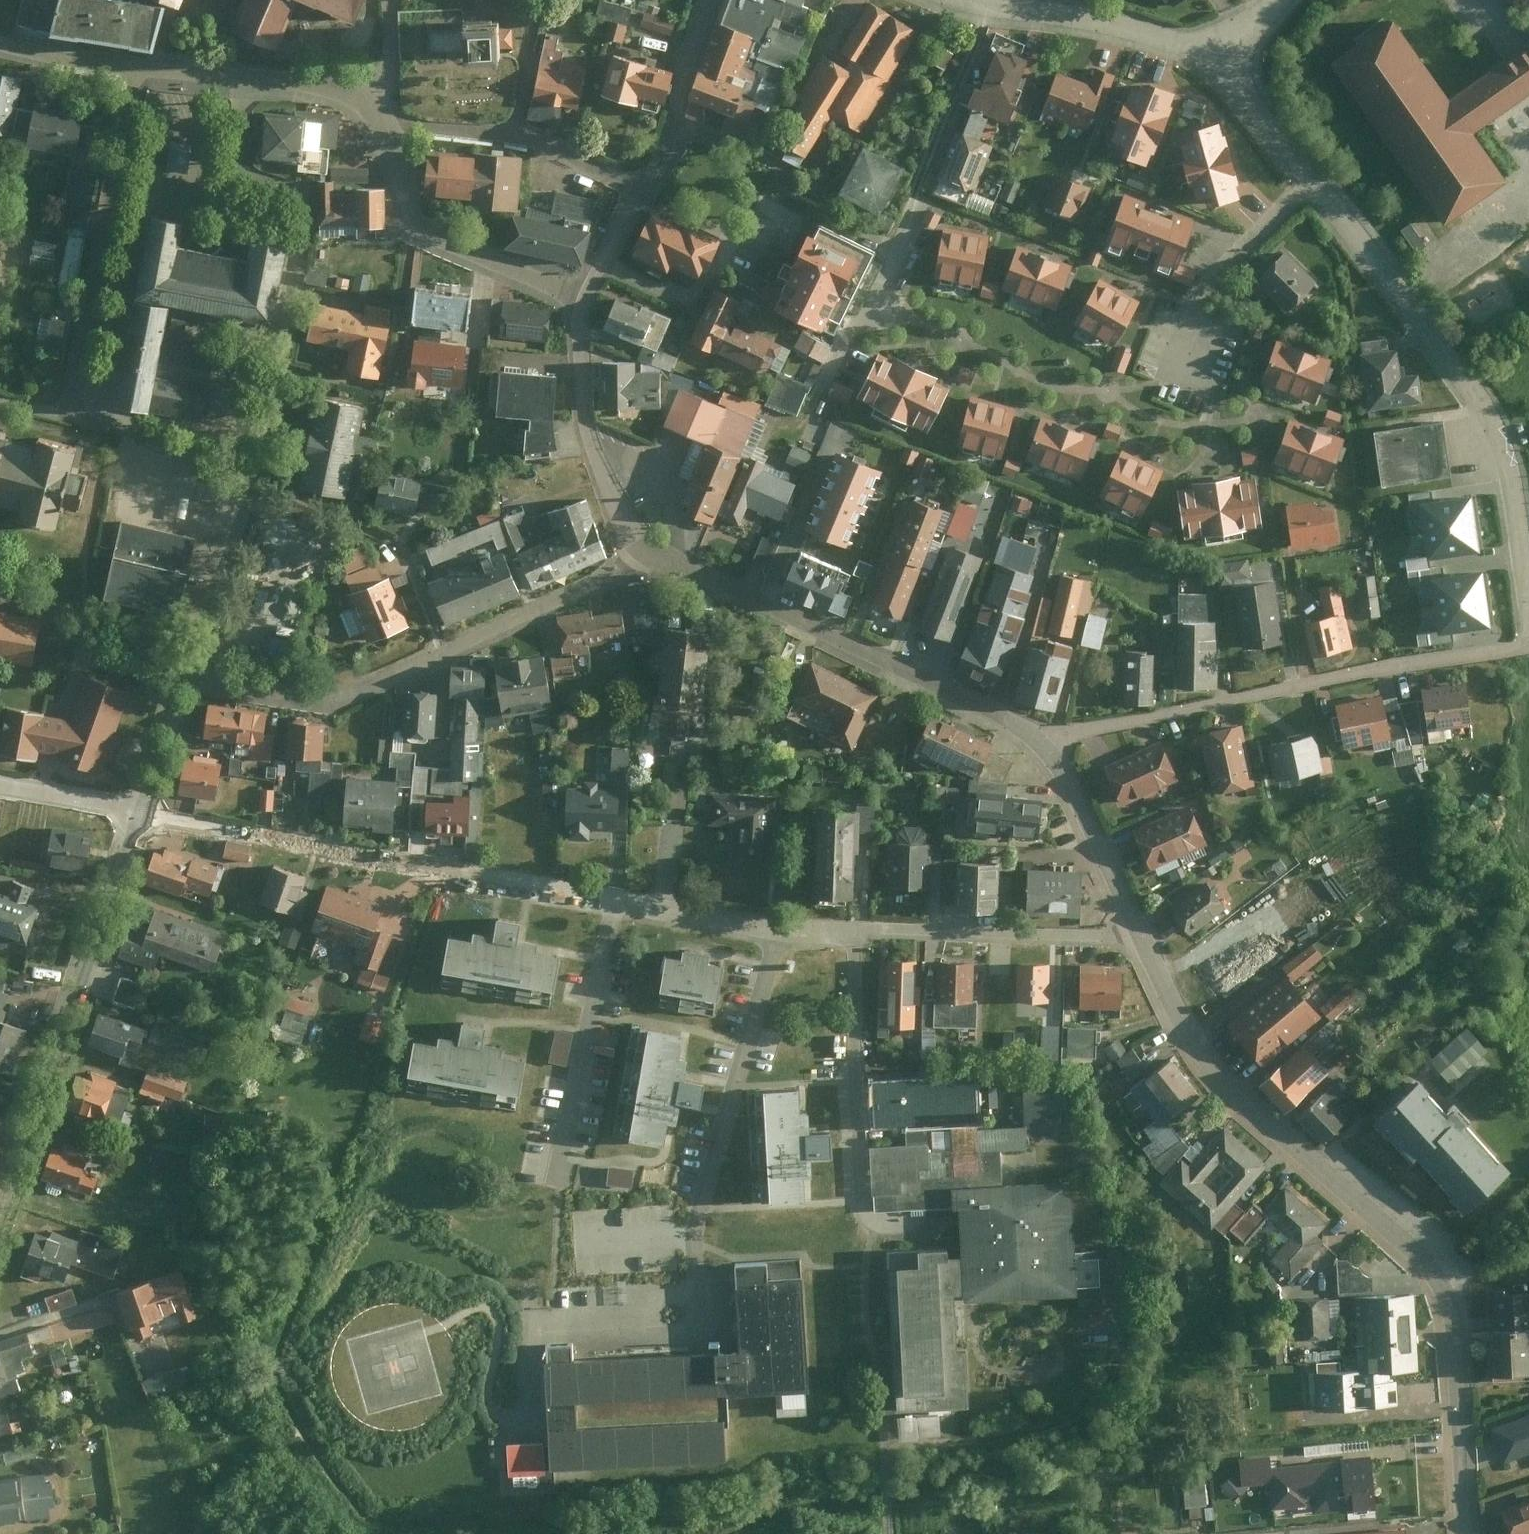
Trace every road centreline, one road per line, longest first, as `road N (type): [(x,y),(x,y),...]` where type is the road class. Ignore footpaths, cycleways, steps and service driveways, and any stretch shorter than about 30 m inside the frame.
road 1 (residential): [(140,811),(777,930),(1103,935),(1140,926)]
road 2 (residential): [(1468,1533),(1457,1332),(1442,1285),(1410,1244),(1251,1107),(1202,1052),(1140,926)]
road 3 (residential): [(1140,926),(1063,771),(1024,729),(644,547)]
road 4 (residential): [(1222,60),(1490,410),(1511,470),(1528,603)]
road 5 (residential): [(644,547),(602,580),(451,656),(342,698),(292,701),(186,685),(140,811)]
road 6 (residential): [(140,811),(0,1186)]
road 7 (residential): [(368,106),(311,83),(137,69),(0,41)]
road 8 (residential): [(381,121),(423,229),(587,295)]
road 9 (residential): [(643,185),(537,139),(381,121)]
road 10 (residential): [(587,295),(581,335),(589,435),(613,498),(644,547)]
road 11 (residential): [(987,0),(1099,18),(1222,60)]
road 12 (residential): [(0,784),(140,811)]
road 13 (residential): [(707,0),(672,119)]
road 14 (residential): [(587,295),(643,185)]

